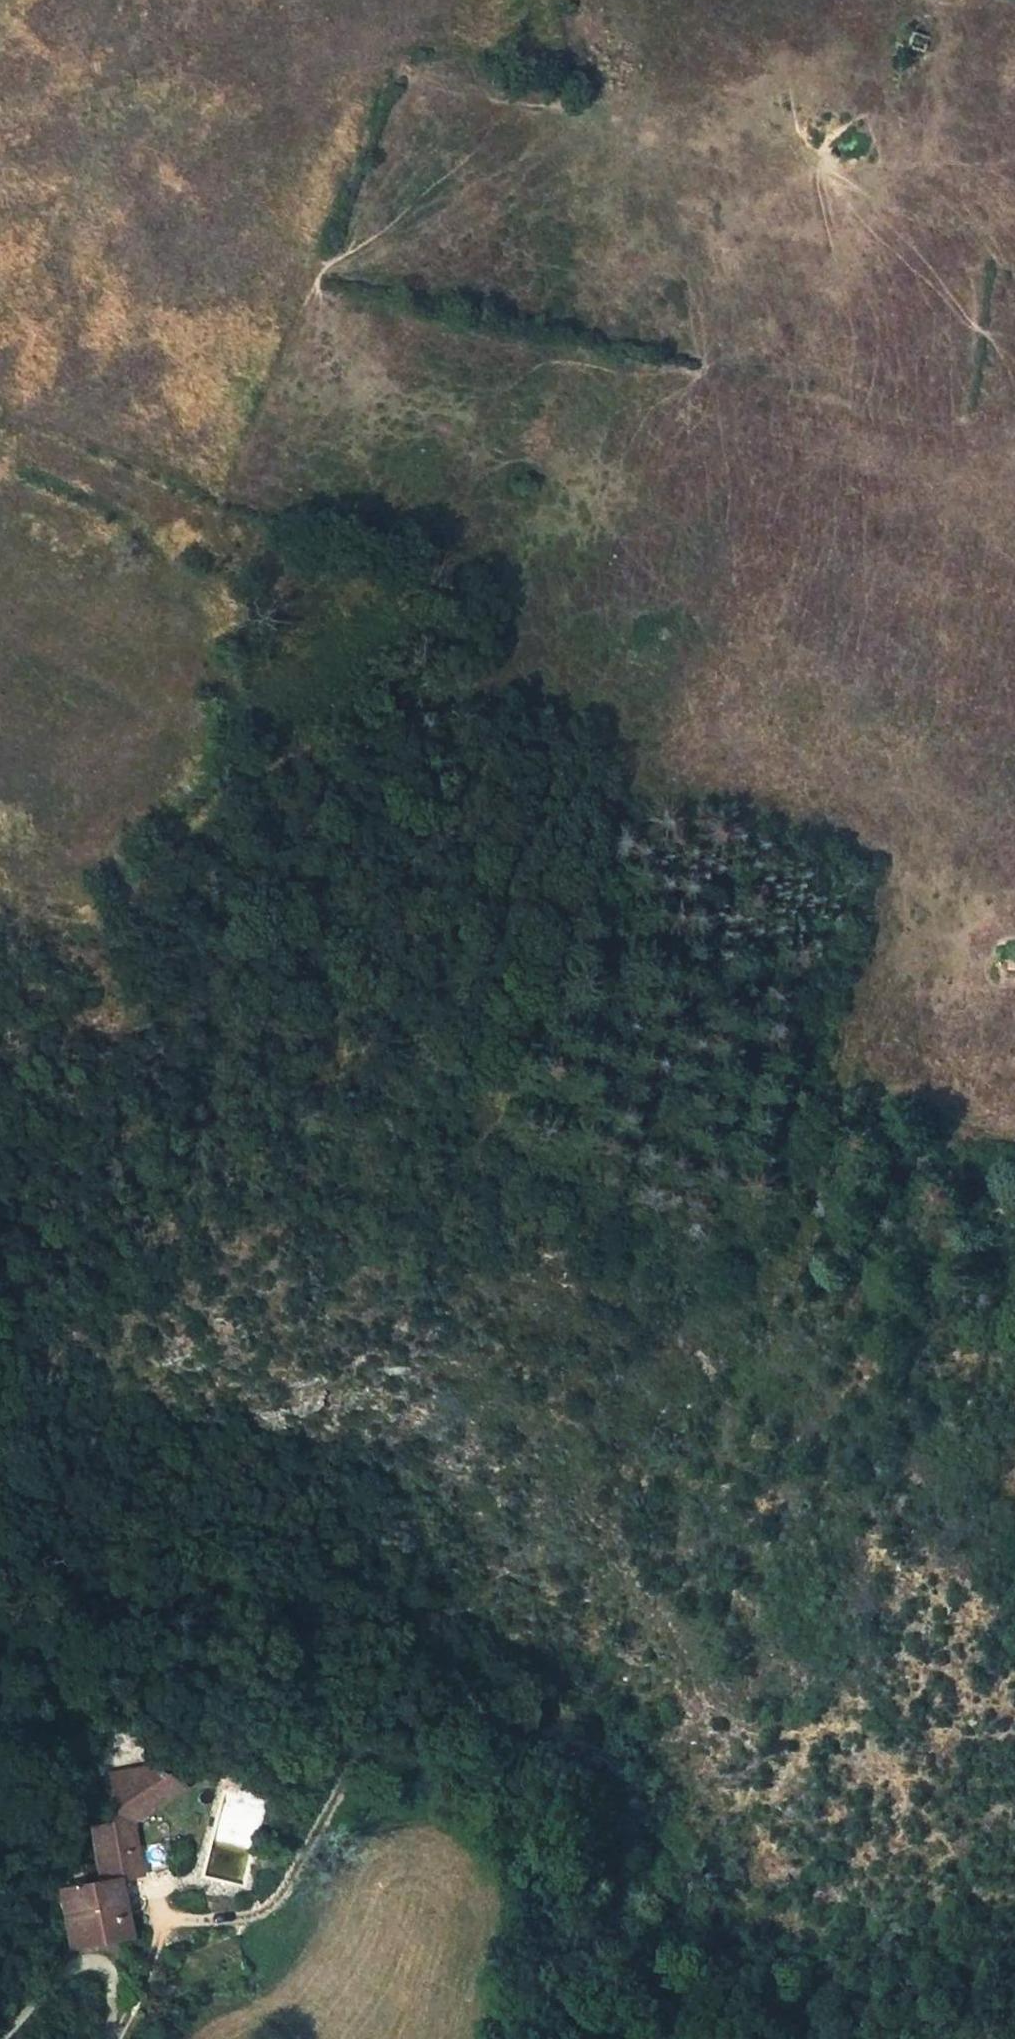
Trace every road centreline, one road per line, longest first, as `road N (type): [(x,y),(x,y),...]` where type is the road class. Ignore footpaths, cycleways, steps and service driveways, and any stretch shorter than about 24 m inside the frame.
road 1 (unclassified): [(107,2038),(107,1973),(82,1963),(58,1975),(0,2038)]

